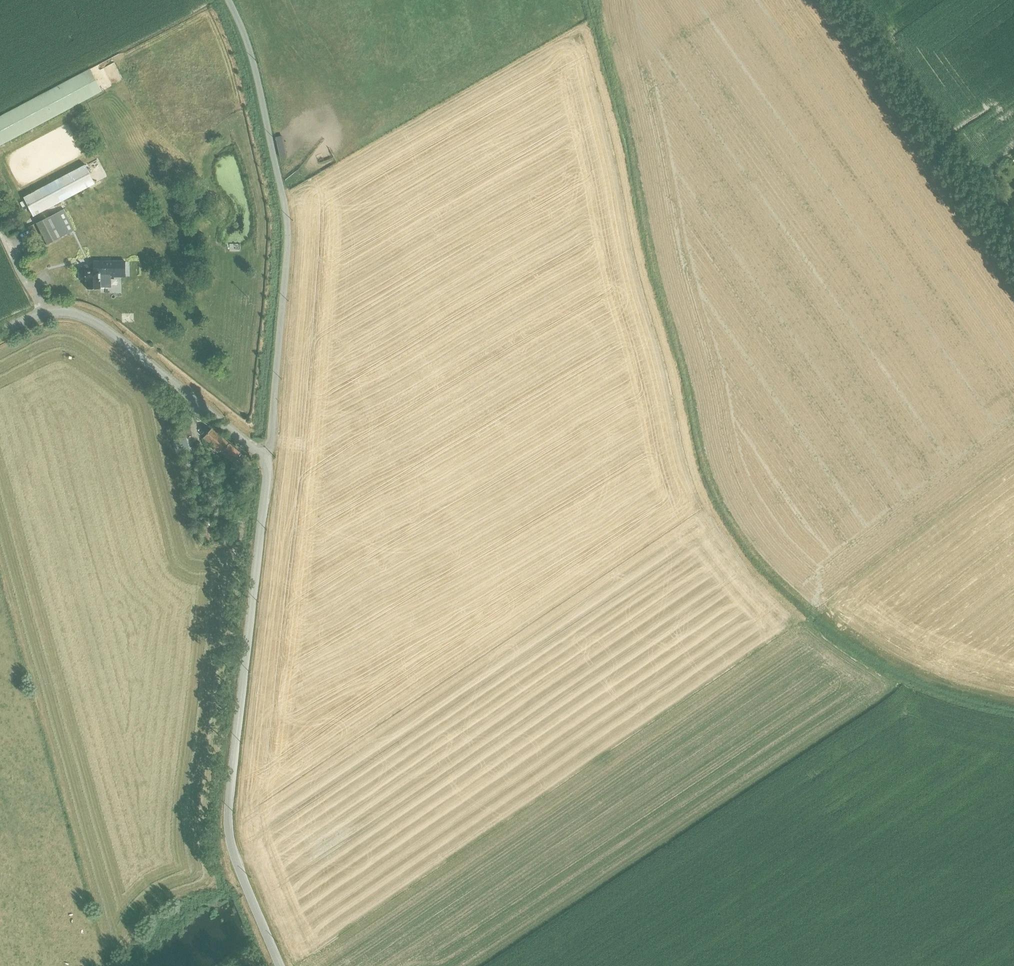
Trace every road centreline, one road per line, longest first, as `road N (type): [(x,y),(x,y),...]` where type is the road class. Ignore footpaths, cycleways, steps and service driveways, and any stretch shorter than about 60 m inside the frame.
road 1 (unclassified): [(281,965),(228,825),(270,461)]
road 2 (unclassified): [(270,461),(287,211),(258,77),(229,0)]
road 3 (unclassified): [(270,461),(89,319),(49,312),(0,332)]
road 4 (track): [(1013,253),(839,0)]

